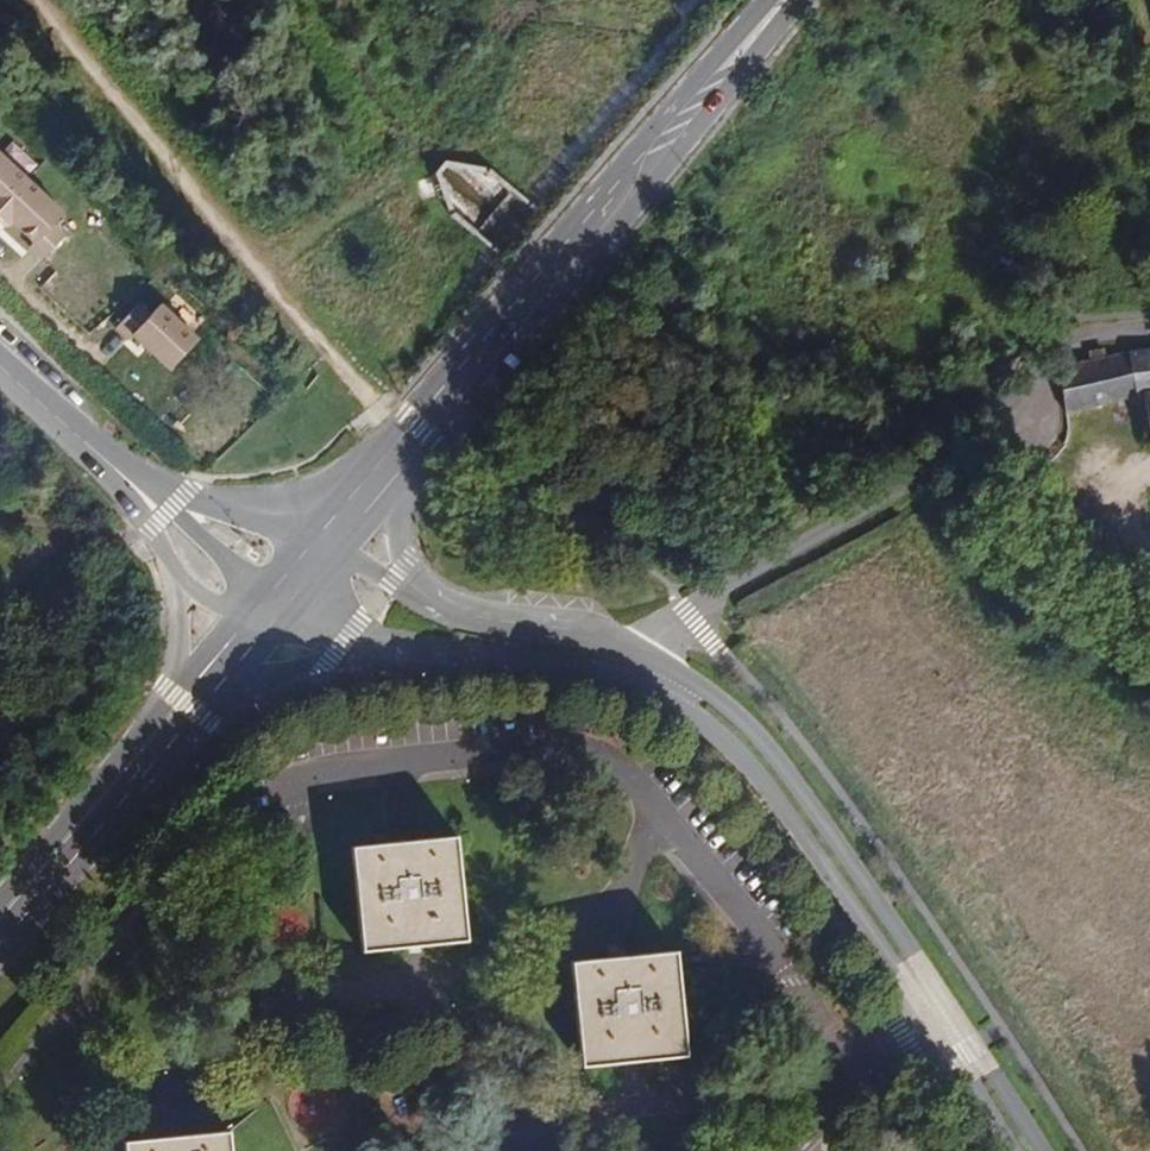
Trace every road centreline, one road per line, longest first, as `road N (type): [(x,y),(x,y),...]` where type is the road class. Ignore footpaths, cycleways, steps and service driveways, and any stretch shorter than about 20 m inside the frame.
road 1 (secondary): [(1029,1150),(750,745),(700,702),(603,655)]
road 2 (residential): [(1149,327),(1088,331),(1003,417),(691,617),(603,655)]
road 3 (primary): [(392,457),(777,0)]
road 4 (track): [(416,429),(336,369),(46,0)]
road 5 (primary): [(0,933),(196,693)]
road 6 (tertiary): [(196,693),(414,651)]
road 7 (tertiary): [(603,655),(403,571)]
road 8 (secondary): [(414,651),(603,655)]
road 9 (tertiary): [(334,528),(170,506)]
road 10 (tertiary): [(87,446),(177,575)]
road 11 (tertiary): [(256,619),(235,567),(170,506)]

